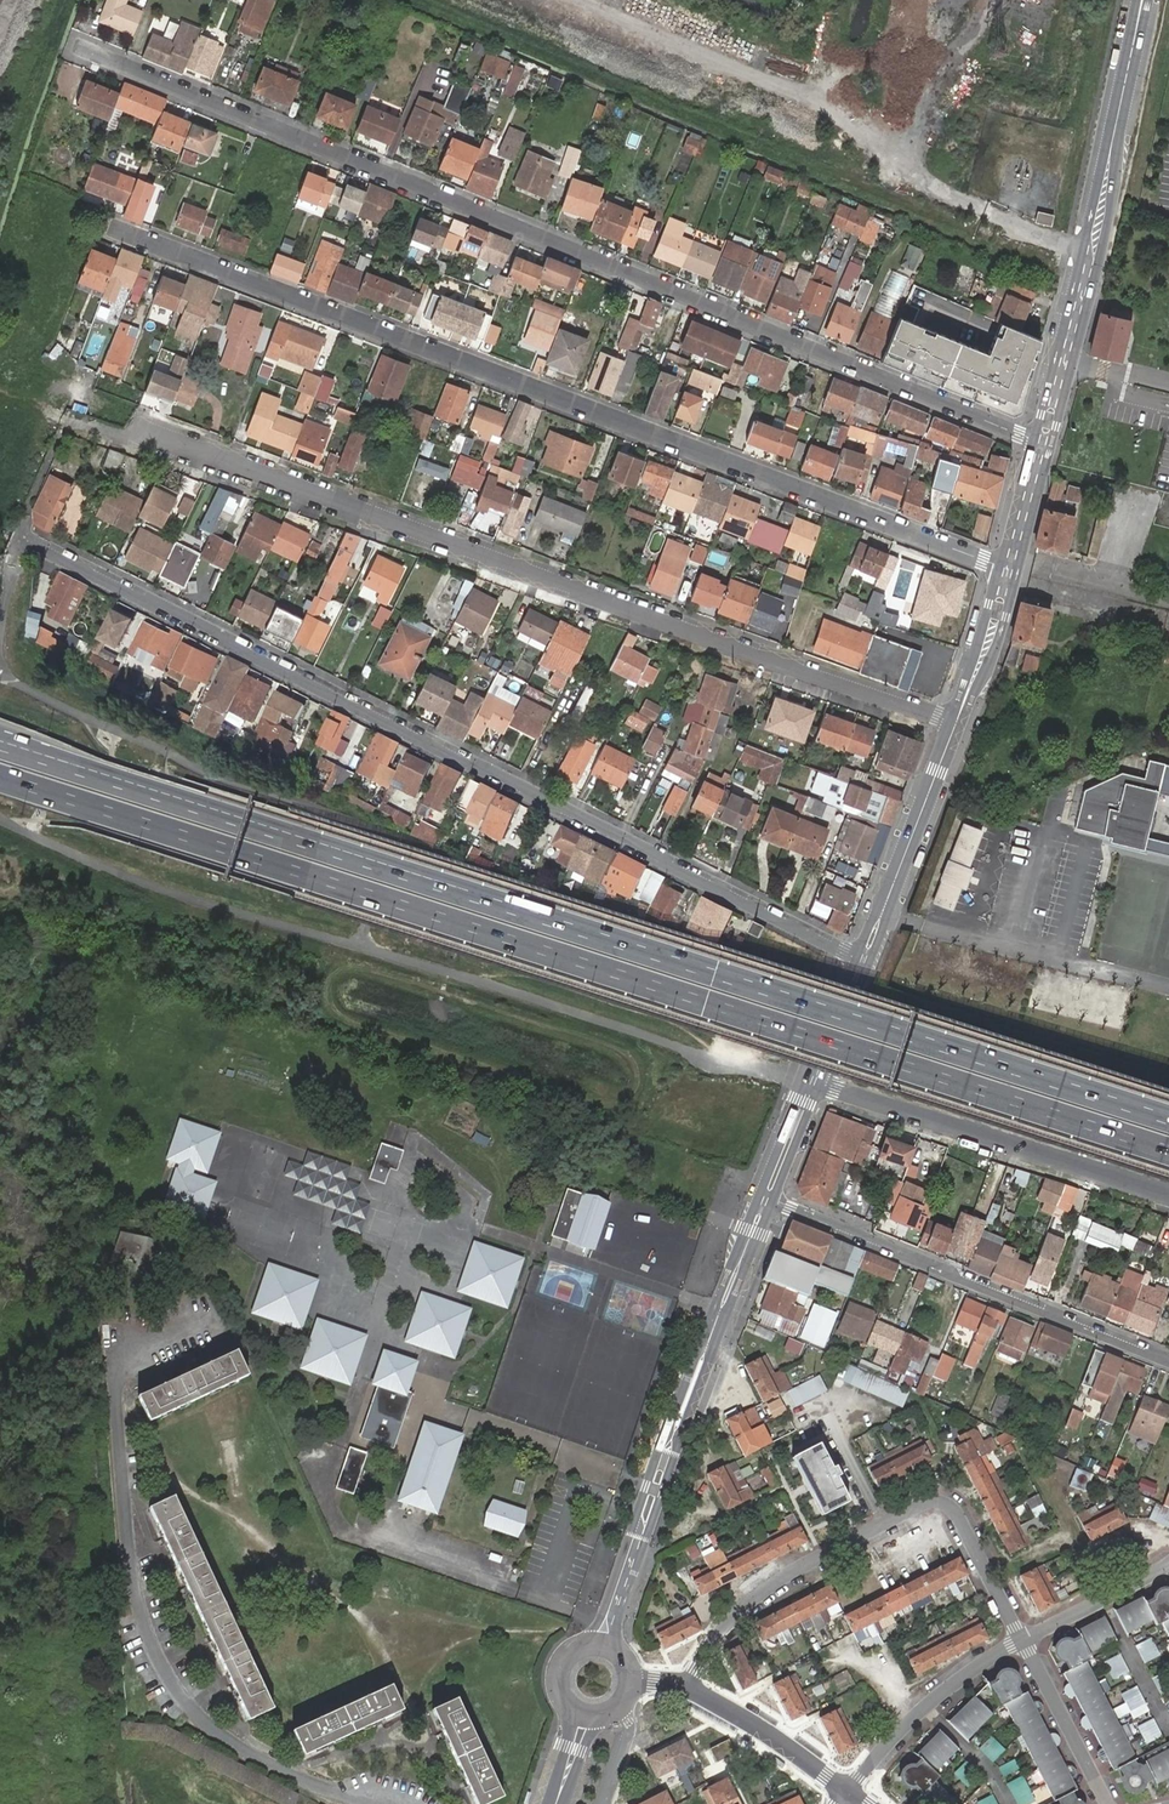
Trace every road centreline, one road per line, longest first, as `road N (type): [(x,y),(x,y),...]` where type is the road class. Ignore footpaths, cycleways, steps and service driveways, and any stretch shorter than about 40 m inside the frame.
road 1 (motorway): [(1168,1119),(0,745)]
road 2 (motorway): [(0,778),(1168,1150)]
road 3 (residential): [(1040,440),(82,48)]
road 4 (residential): [(1006,566),(120,231)]
road 5 (residential): [(864,959),(17,535)]
road 6 (residential): [(957,722),(137,431)]
road 7 (residential): [(681,1683),(722,1627),(764,1590),(929,1502),(955,1513),(1022,1642)]
road 8 (secondary): [(765,1200),(604,1644)]
road 9 (secondary): [(1142,0),(1087,268),(1040,440)]
road 10 (residential): [(765,1200),(1168,1361)]
road 11 (residential): [(813,1083),(1168,1195)]
road 12 (secondary): [(957,722),(864,959)]
road 13 (residential): [(1022,1642),(902,1727),(849,1792)]
road 14 (residential): [(849,1792),(681,1683)]
road 15 (residential): [(1022,1642),(1106,1803)]
road 16 (residential): [(1168,1567),(1022,1642)]
road 17 (secondary): [(1006,566),(957,722)]
road 18 (secondary): [(864,959),(813,1083)]
road 19 (secondary): [(1040,440),(1006,566)]
road 20 (secondary): [(813,1083),(765,1200)]

